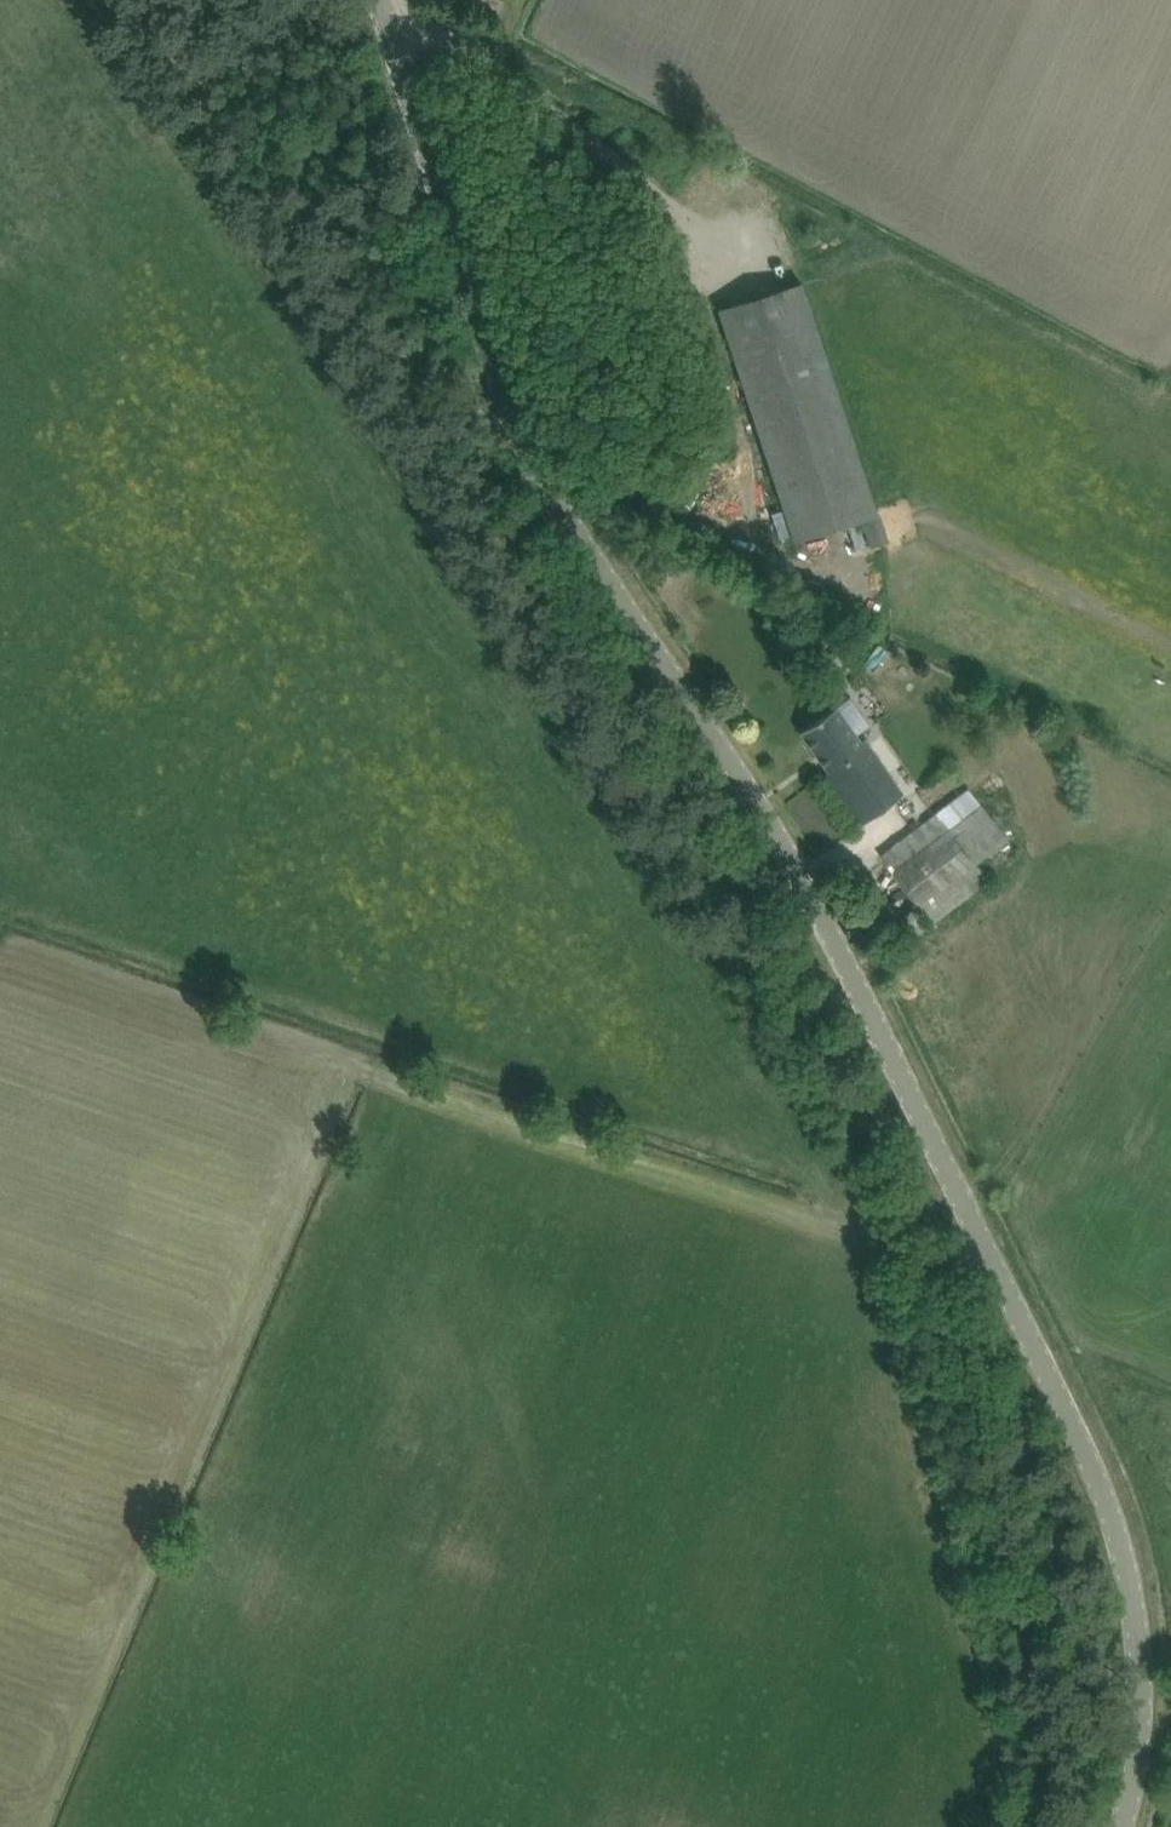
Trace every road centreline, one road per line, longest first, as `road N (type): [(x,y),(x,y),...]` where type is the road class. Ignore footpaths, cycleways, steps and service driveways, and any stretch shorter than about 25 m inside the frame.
road 1 (unclassified): [(1143,1826),(1165,1721),(1146,1569),(1098,1423),(794,872),(605,585),(506,376),(377,0)]

